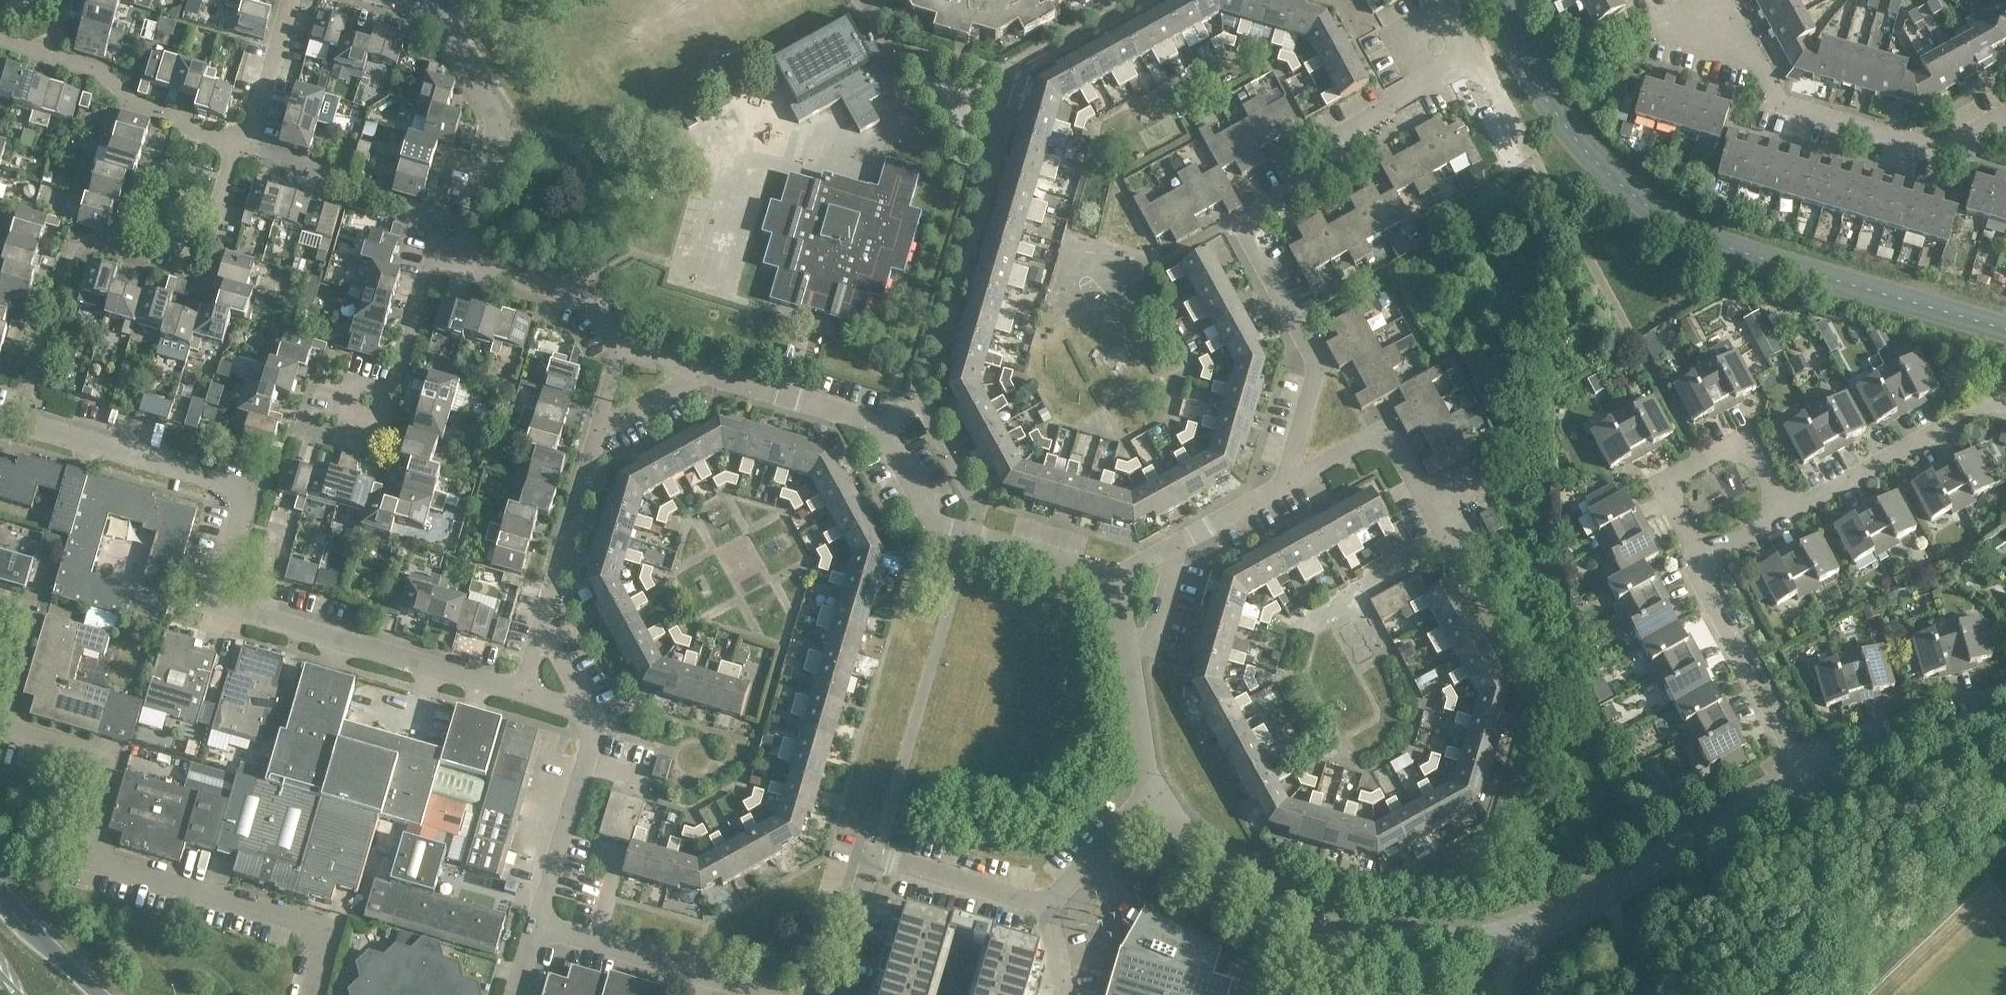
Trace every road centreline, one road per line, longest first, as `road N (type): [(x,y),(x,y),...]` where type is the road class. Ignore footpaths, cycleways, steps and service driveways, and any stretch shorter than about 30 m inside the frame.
road 1 (unclassified): [(524,692),(213,606),(246,493),(0,423)]
road 2 (residential): [(1287,482),(1319,366),(1246,231),(1252,215),(1318,180),(1331,137),(1464,66),(1484,71),(1526,146)]
road 3 (unclassified): [(0,726),(104,757),(79,857),(326,931),(310,994)]
road 4 (tertiary): [(1323,948),(1359,940),(1499,939),(1807,777)]
road 5 (residential): [(1116,580),(940,529),(883,426),(701,374)]
road 6 (residential): [(2005,138),(1936,166),(1770,116),(1718,12)]
road 7 (residential): [(453,265),(496,122),(429,4)]
road 8 (residential): [(1699,560),(1660,485),(1748,439),(1790,510)]
road 9 (residential): [(235,144),(129,105),(98,71),(0,46)]
road 10 (unclassified): [(535,925),(777,994)]
road 11 (residential): [(1807,777),(1699,580),(1699,560)]
road 12 (residential): [(1790,510),(1984,404),(2005,403)]
road 13 (residential): [(1152,792),(1323,948)]
road 14 (residential): [(344,408),(386,418),(431,261),(453,265)]
road 15 (residential): [(1287,482),(1383,439),(1444,542)]
road 16 (unclassified): [(535,925),(595,731),(589,713)]
road 17 (residential): [(1152,792),(1116,580)]
road 18 (tertiary): [(1807,777),(2005,720)]
road 19 (residential): [(544,635),(596,439)]
road 20 (residential): [(622,354),(592,306),(453,265)]
road 21 (residential): [(1116,580),(1287,482)]
road 22 (unclassified): [(872,862),(1044,907)]
road 23 (unclassified): [(1044,907),(1152,792)]
road 24 (residential): [(235,144),(250,129),(288,0)]
road 25 (residential): [(872,862),(833,994)]
road 26 (secondary): [(94,994),(0,903)]
road 27 (residential): [(168,240),(214,217),(235,144)]
road 28 (residential): [(701,374),(596,439)]

